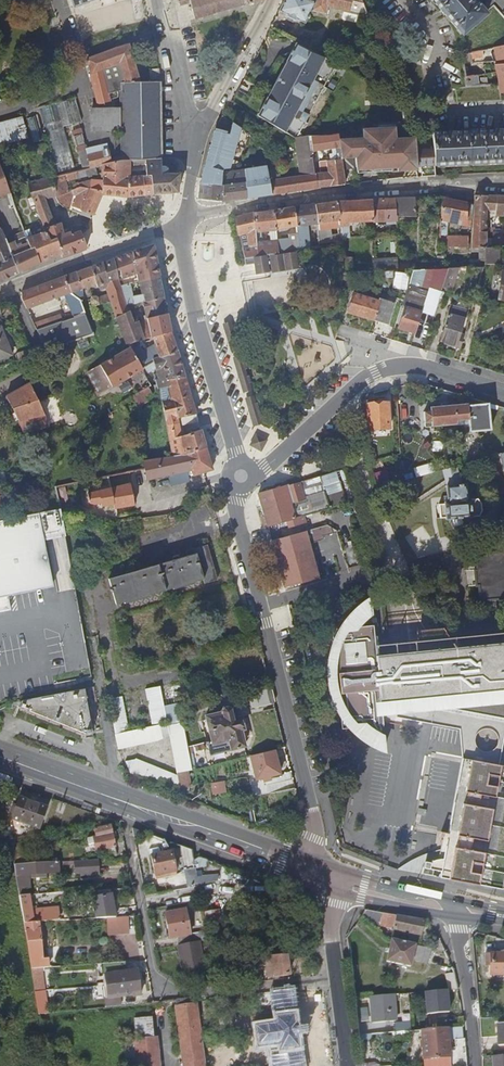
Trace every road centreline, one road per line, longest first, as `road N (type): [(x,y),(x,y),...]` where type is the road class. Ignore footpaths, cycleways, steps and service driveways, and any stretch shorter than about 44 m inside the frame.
road 1 (residential): [(241,476),(236,510),(321,871)]
road 2 (residential): [(123,828),(154,998),(336,977)]
road 3 (secondary): [(0,755),(321,871)]
road 4 (residential): [(503,185),(336,195),(199,214),(184,223)]
road 5 (residential): [(241,476),(265,467),(364,378),(389,368),(428,368),(503,392)]
road 6 (residential): [(184,223),(188,278),(241,476)]
road 7 (residential): [(0,290),(184,223)]
road 8 (residential): [(474,1065),(459,929),(446,906)]
road 9 (residential): [(272,0),(204,127)]
road 10 (residential): [(204,127),(190,117),(156,0)]
road 11 (secondary): [(321,871),(446,906)]

